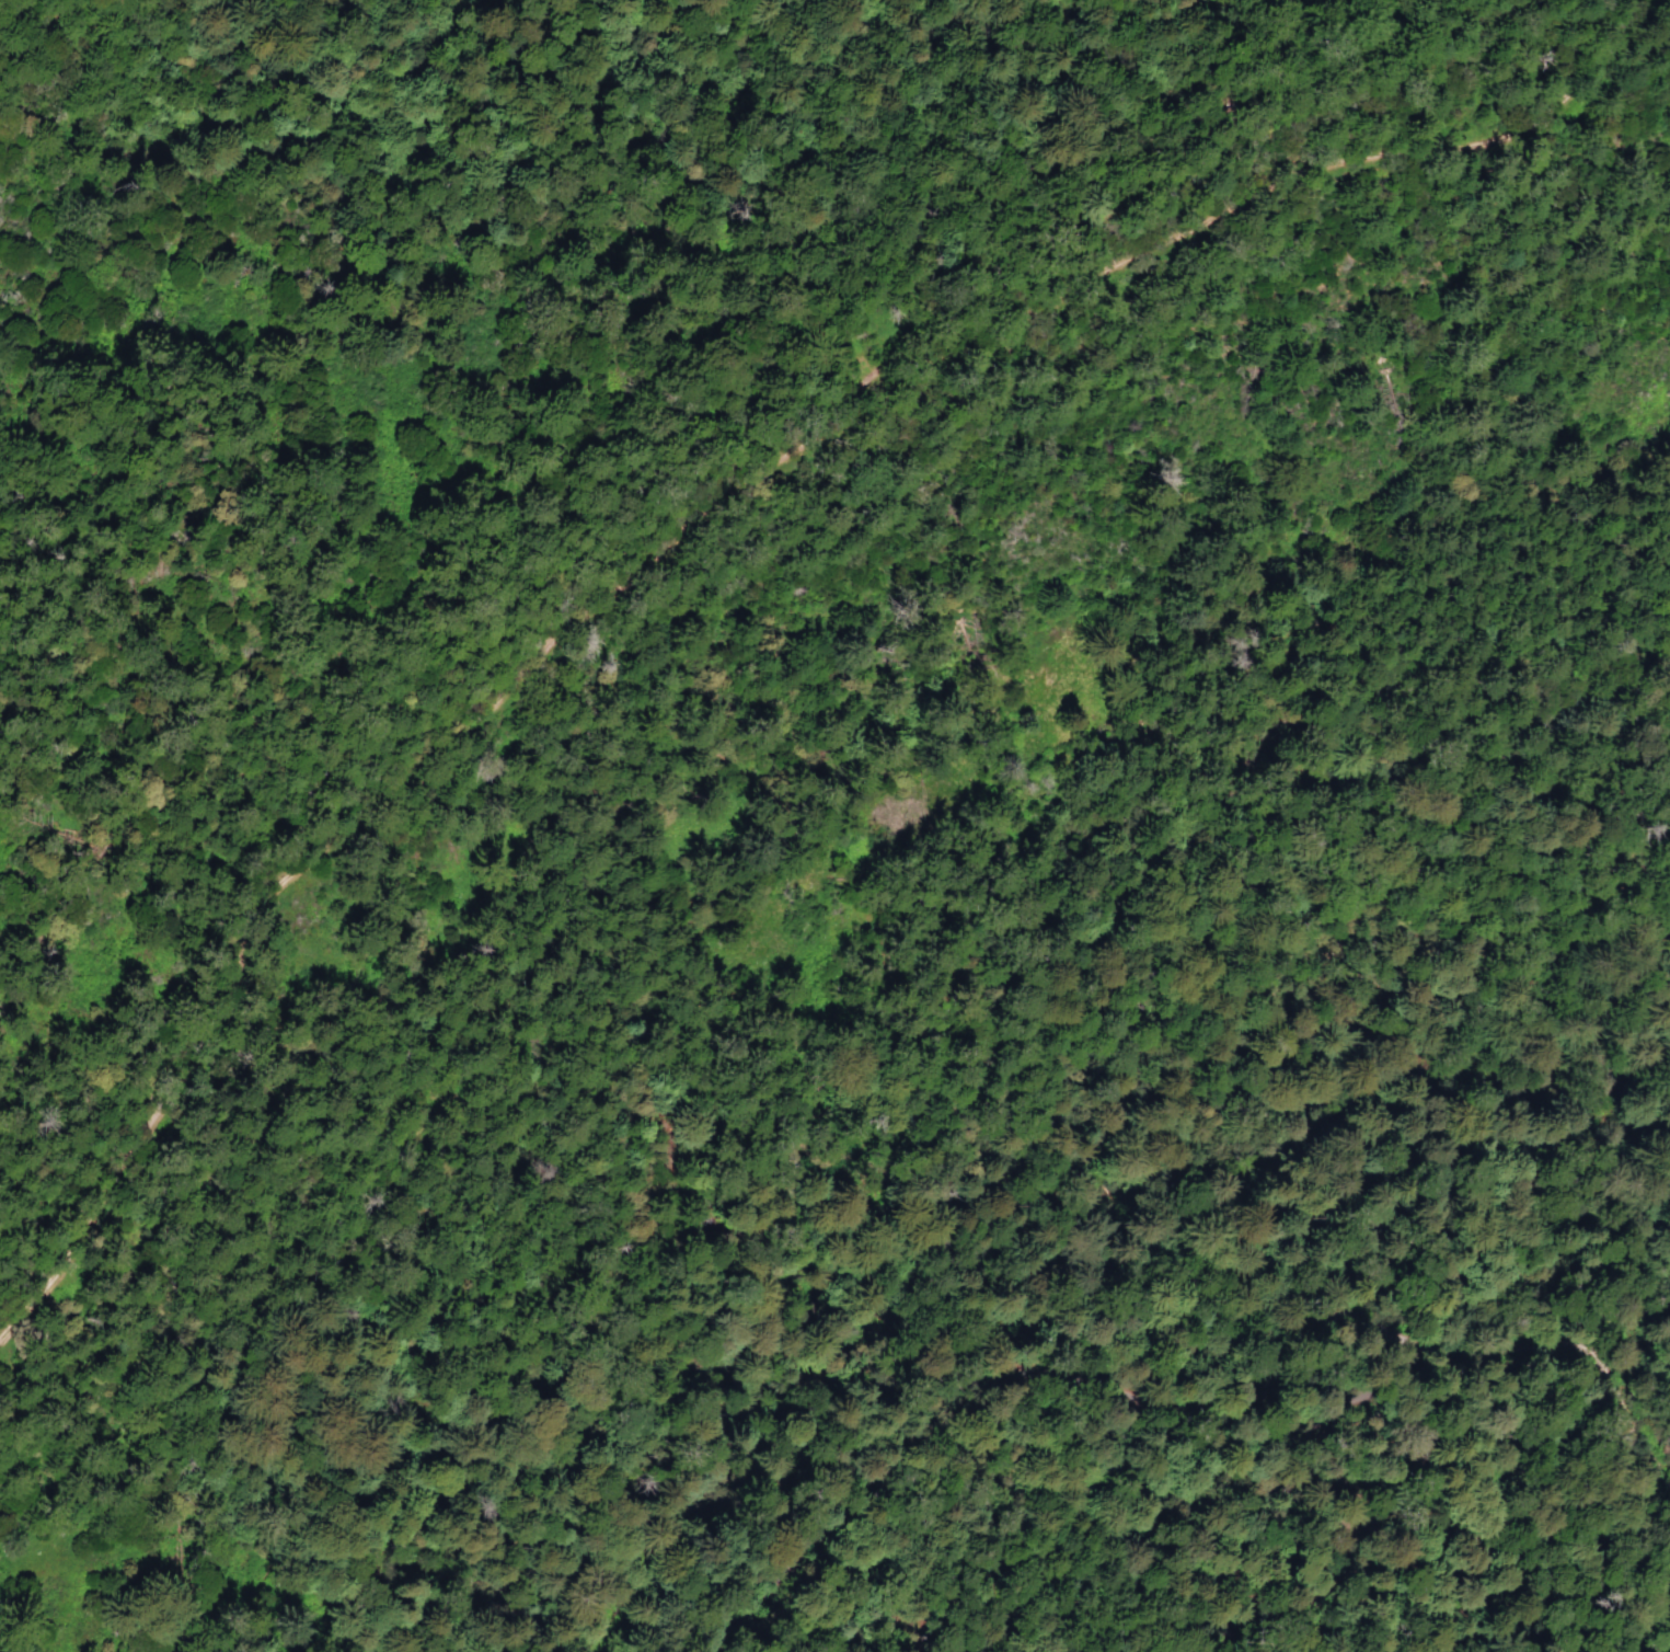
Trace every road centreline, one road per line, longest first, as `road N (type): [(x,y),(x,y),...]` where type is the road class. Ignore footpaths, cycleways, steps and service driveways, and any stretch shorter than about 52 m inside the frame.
road 1 (track): [(0,1341),(235,1060),(255,927),(313,890),(384,777),(902,400),(1044,330),(1257,203),(1407,146),(1576,105),(1669,45)]
road 2 (residential): [(719,1651),(816,1551),(838,1485),(940,1415),(1094,1364),(1186,1373),(1304,1317)]
road 3 (track): [(1508,1349),(1566,1342),(1600,1365),(1659,1427),(1669,1454)]
road 4 (residential): [(1304,1317),(1363,1312),(1420,1342),(1508,1349)]

